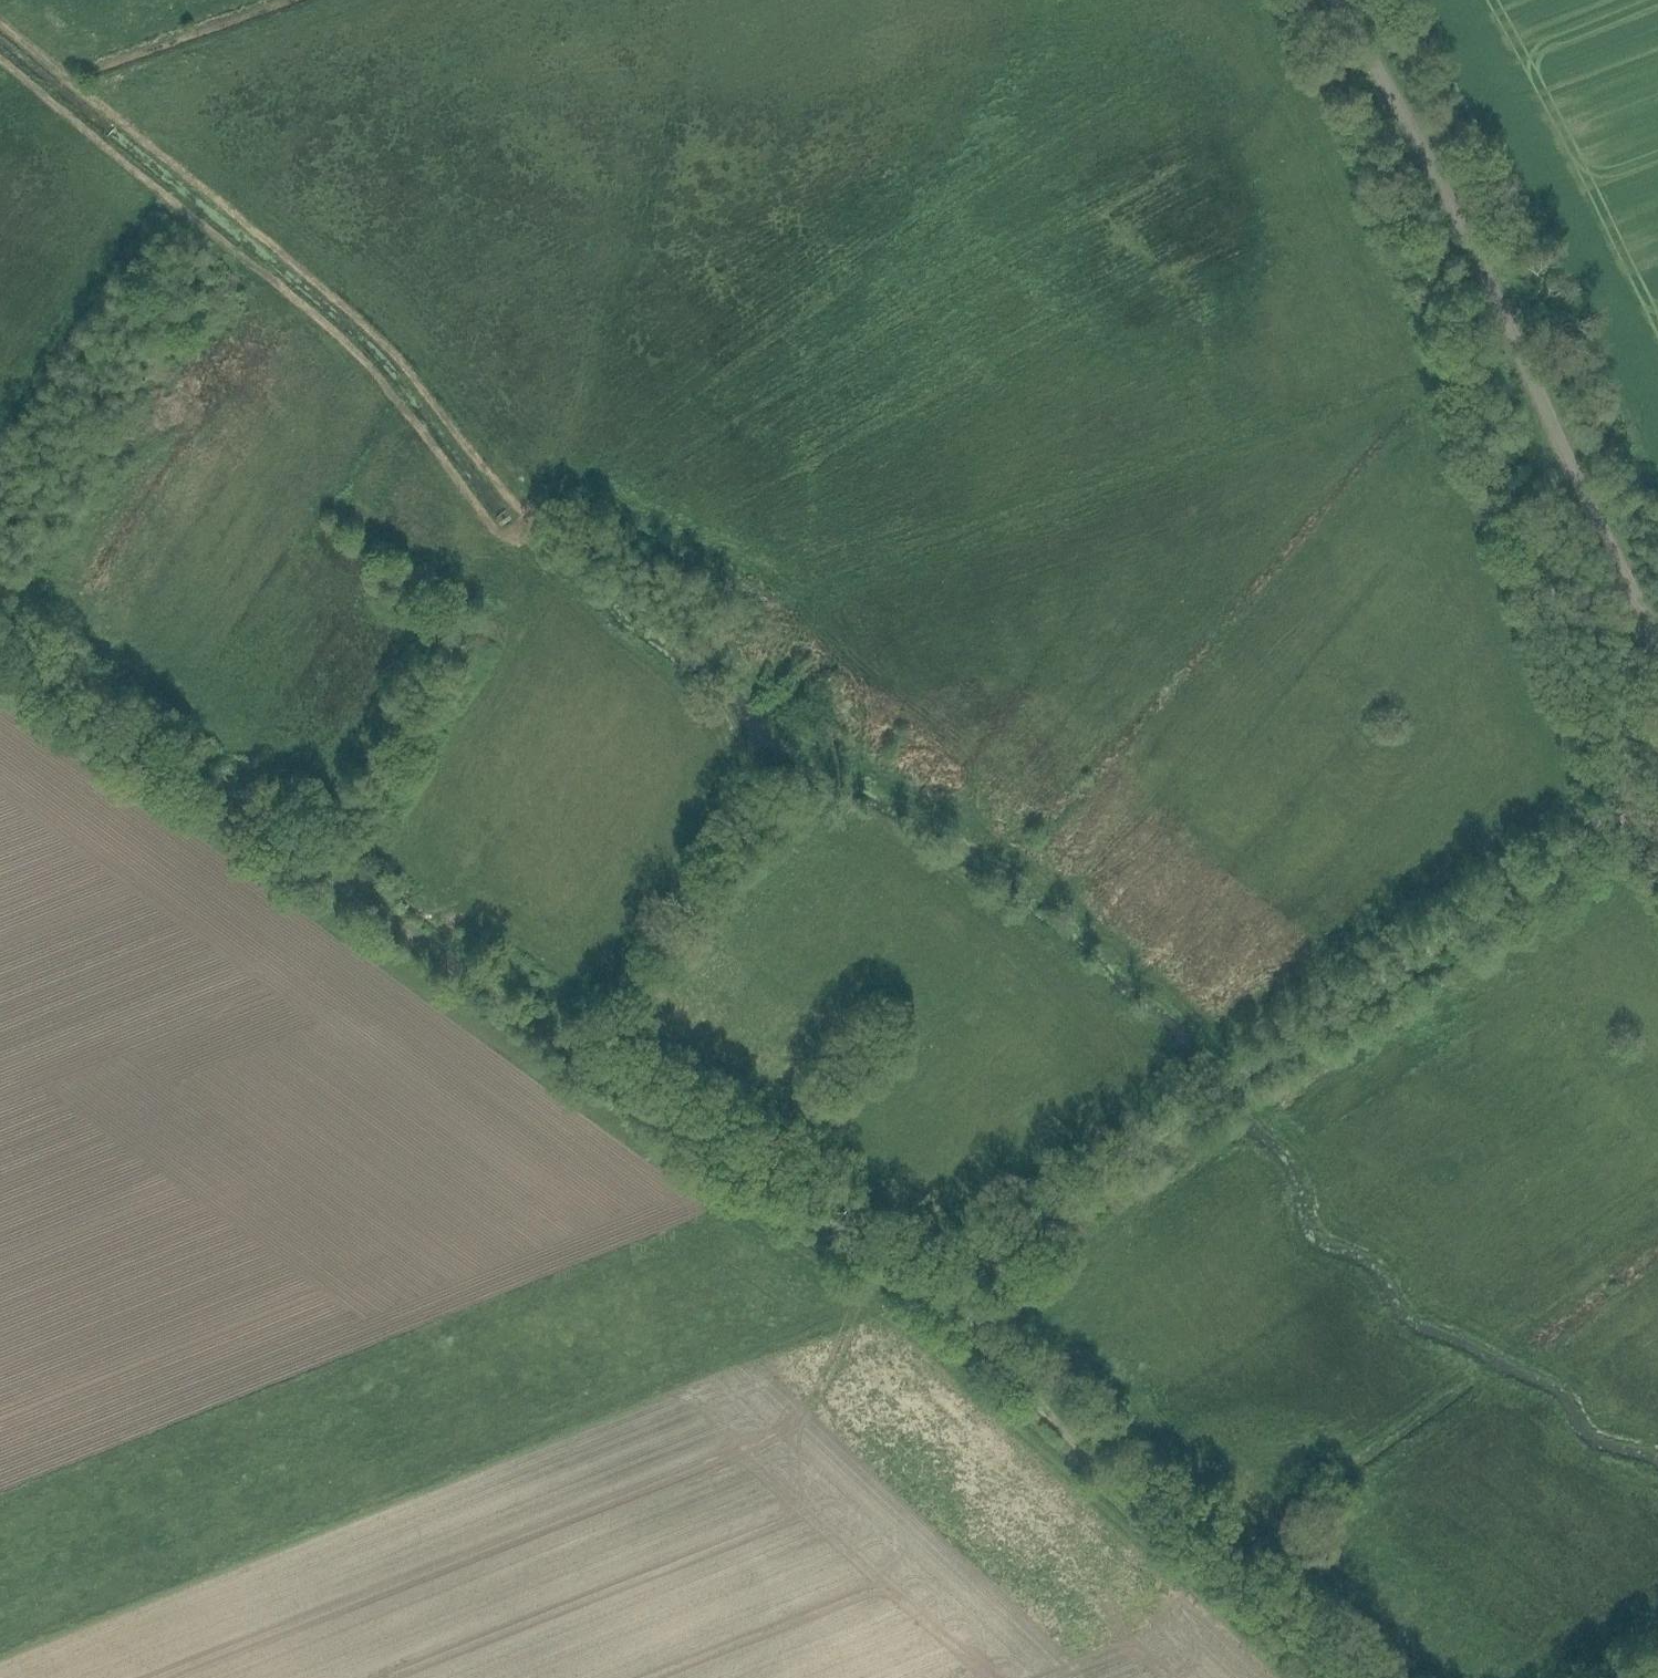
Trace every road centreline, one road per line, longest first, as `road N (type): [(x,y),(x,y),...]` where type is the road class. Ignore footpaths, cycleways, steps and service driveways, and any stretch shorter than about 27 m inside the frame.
road 1 (track): [(941,1316),(0,640)]
road 2 (track): [(941,1316),(1229,1083),(1625,816),(1657,821)]
road 3 (unclassified): [(1657,638),(1433,160),(1339,0)]
road 4 (track): [(1325,1677),(941,1316)]
road 5 (track): [(1625,816),(1614,623),(1624,576)]

